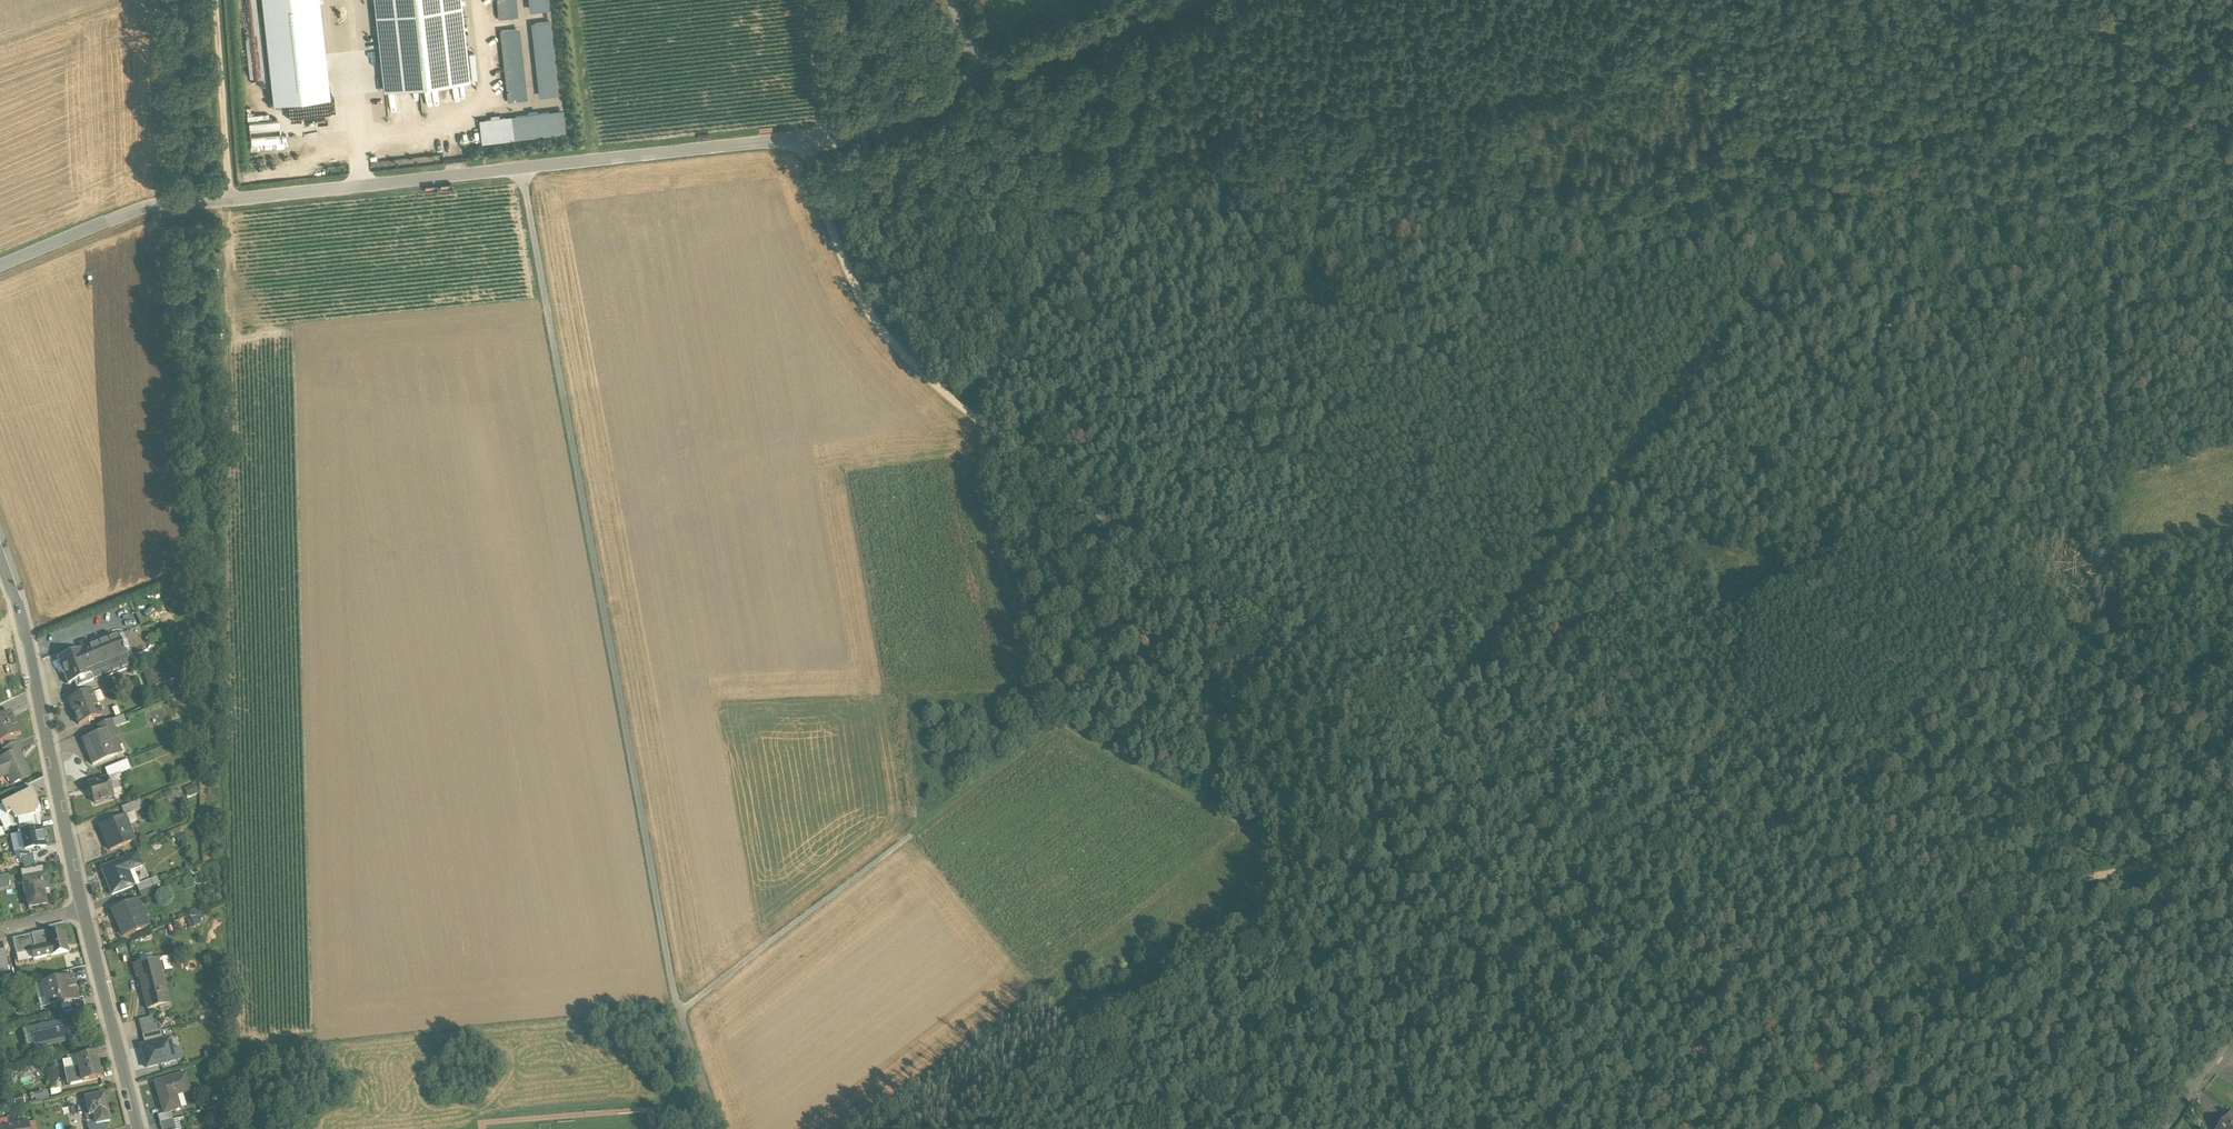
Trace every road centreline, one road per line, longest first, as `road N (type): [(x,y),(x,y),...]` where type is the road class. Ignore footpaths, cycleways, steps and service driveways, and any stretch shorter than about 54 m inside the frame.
road 1 (tertiary): [(0,266),(162,204),(845,130),(1202,0)]
road 2 (track): [(719,1128),(676,1001),(521,168)]
road 3 (track): [(1089,219),(1355,240),(1770,300)]
road 4 (track): [(1424,730),(1535,811),(1614,841),(1984,896)]
road 5 (track): [(1770,300),(1562,541),(1424,730)]
road 6 (track): [(1608,487),(1700,551),(1777,586),(1826,540),(1856,403),(1885,325)]
road 7 (track): [(680,1013),(1034,745),(1048,723)]
road 8 (track): [(2232,311),(1927,329),(1770,300)]
road 9 (track): [(1055,478),(1208,602),(1424,730)]
road 10 (track): [(977,420),(997,367),(1093,212),(1142,21)]
road 11 (tertiary): [(0,554),(36,682),(82,909)]
road 12 (track): [(802,137),(871,315),(977,420)]
road 13 (track): [(1048,723),(992,535),(977,420)]
road 14 (tertiary): [(82,909),(140,1128)]
road 15 (track): [(230,199),(217,0)]
road 16 (track): [(1984,896),(2160,865)]
road 17 (track): [(812,0),(828,132)]

